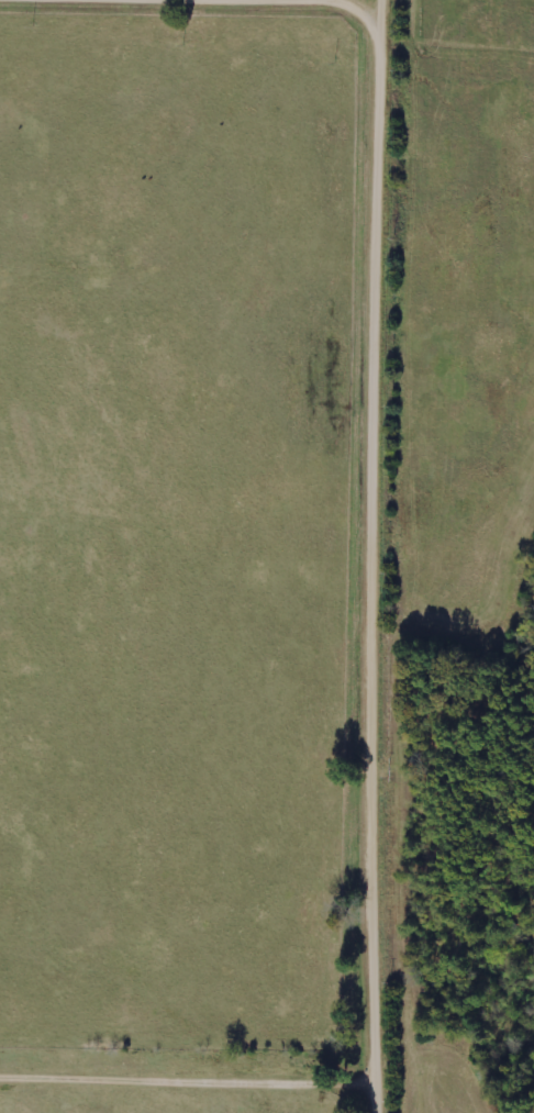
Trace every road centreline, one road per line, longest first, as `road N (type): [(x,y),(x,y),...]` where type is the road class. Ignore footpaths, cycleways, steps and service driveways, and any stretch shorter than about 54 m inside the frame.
road 1 (residential): [(381,1112),(378,677),(389,0)]
road 2 (residential): [(388,52),(381,27),(361,8),(49,0)]

